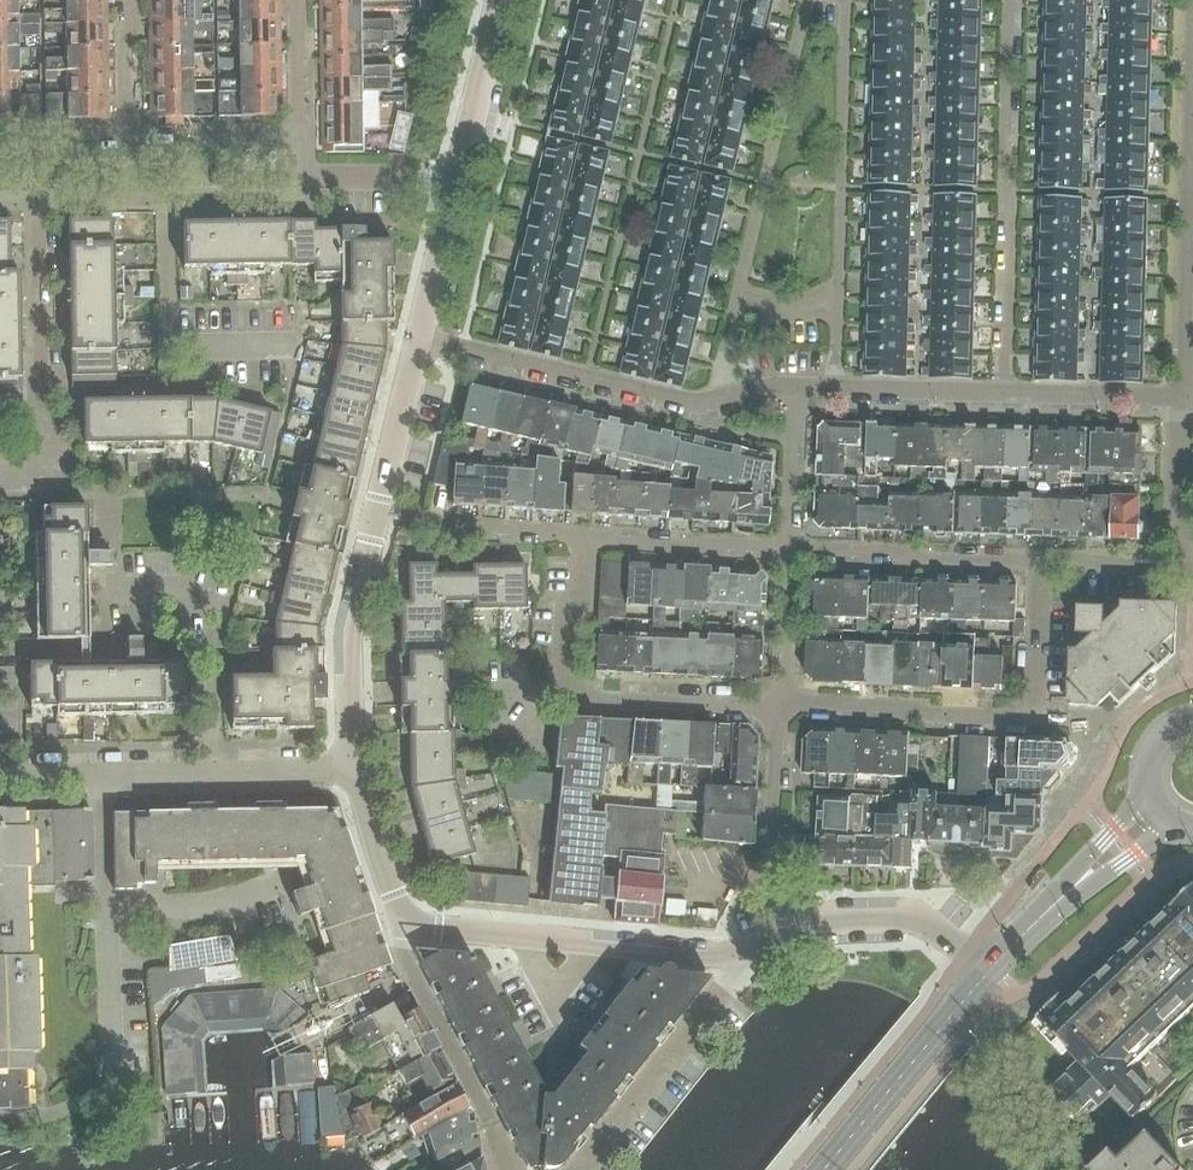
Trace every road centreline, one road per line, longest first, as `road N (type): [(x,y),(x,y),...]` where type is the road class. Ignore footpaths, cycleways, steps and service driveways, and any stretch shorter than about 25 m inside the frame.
road 1 (residential): [(782,703),(1034,718),(1040,563)]
road 2 (residential): [(1004,394),(1012,0)]
road 3 (unclassified): [(740,951),(705,959),(405,925)]
road 4 (unclassified): [(721,399),(699,403),(419,338)]
road 5 (residential): [(736,296),(806,0)]
road 6 (residential): [(847,0),(839,304)]
road 7 (residential): [(0,469),(46,437),(44,202)]
road 8 (residential): [(214,773),(212,643),(221,604),(160,589),(119,589)]
road 9 (residential): [(740,951),(729,993),(582,1169)]
road 10 (residential): [(285,345),(168,347),(165,200)]
road 11 (unclassified): [(352,769),(353,633),(377,511)]
road 12 (secondary): [(825,1169),(990,970)]
road 13 (residential): [(1040,563),(786,546)]
road 14 (residential): [(787,932),(769,893),(782,703)]
road 15 (unclassified): [(787,932),(813,922),(918,919),(990,970)]
road 16 (residential): [(563,693),(782,703)]
road 17 (residential): [(214,773),(0,777)]
road 18 (residential): [(484,1118),(400,948),(405,925)]
road 19 (residential): [(587,541),(377,511)]
road 20 (residential): [(135,200),(123,62),(127,0)]
road 21 (residential): [(786,546),(587,541)]
road 22 (unclassified): [(454,191),(494,0)]
road 23 (secondary): [(1031,925),(1137,852),(1189,830)]
road 24 (unclassified): [(1188,397),(1004,394)]
road 25 (secondary): [(1146,788),(1031,925)]
road 26 (unclassified): [(377,511),(419,338)]
road 27 (residential): [(307,175),(296,0)]
road 28 (unclassified): [(1188,397),(1192,224)]
road 29 (unclassified): [(1004,394),(836,388)]
road 30 (residential): [(165,200),(307,199),(307,175)]
road 31 (unclassified): [(405,925),(352,769)]
road 32 (residential): [(786,546),(793,387)]
road 33 (residential): [(782,703),(793,567),(786,546)]
road 34 (residential): [(563,693),(565,622),(583,599),(587,541)]
road 35 (unclassified): [(419,338),(454,191)]
road 36 (residential): [(307,175),(385,174),(454,191)]
road 37 (residential): [(1182,564),(1086,557),(1040,563)]
road 38 (residential): [(352,769),(214,773)]
road 39 (residential): [(1182,564),(1183,533),(1174,521),(1177,435)]

